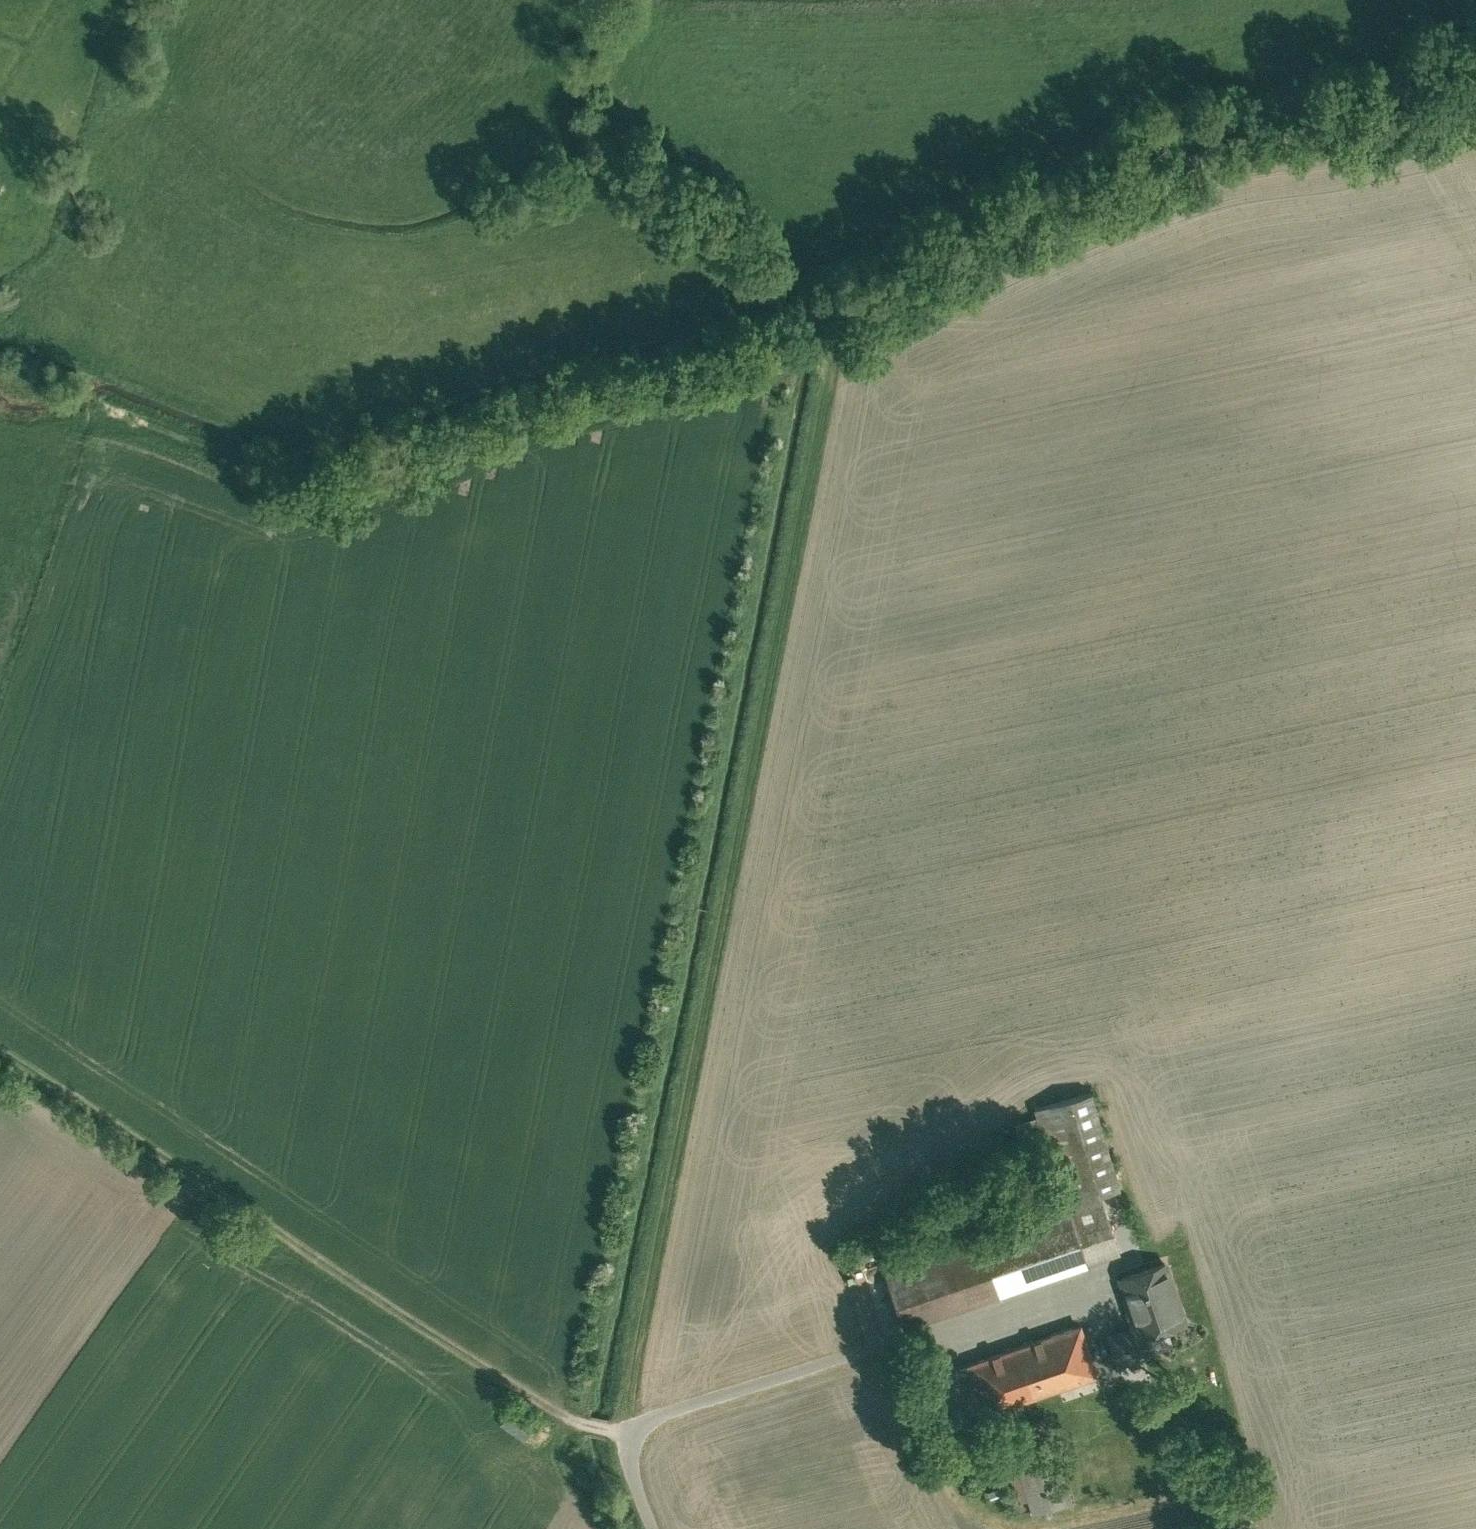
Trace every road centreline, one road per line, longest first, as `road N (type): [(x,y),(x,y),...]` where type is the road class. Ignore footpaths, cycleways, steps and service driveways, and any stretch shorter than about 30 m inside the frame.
road 1 (track): [(627,1434),(555,1415),(0,1054)]

